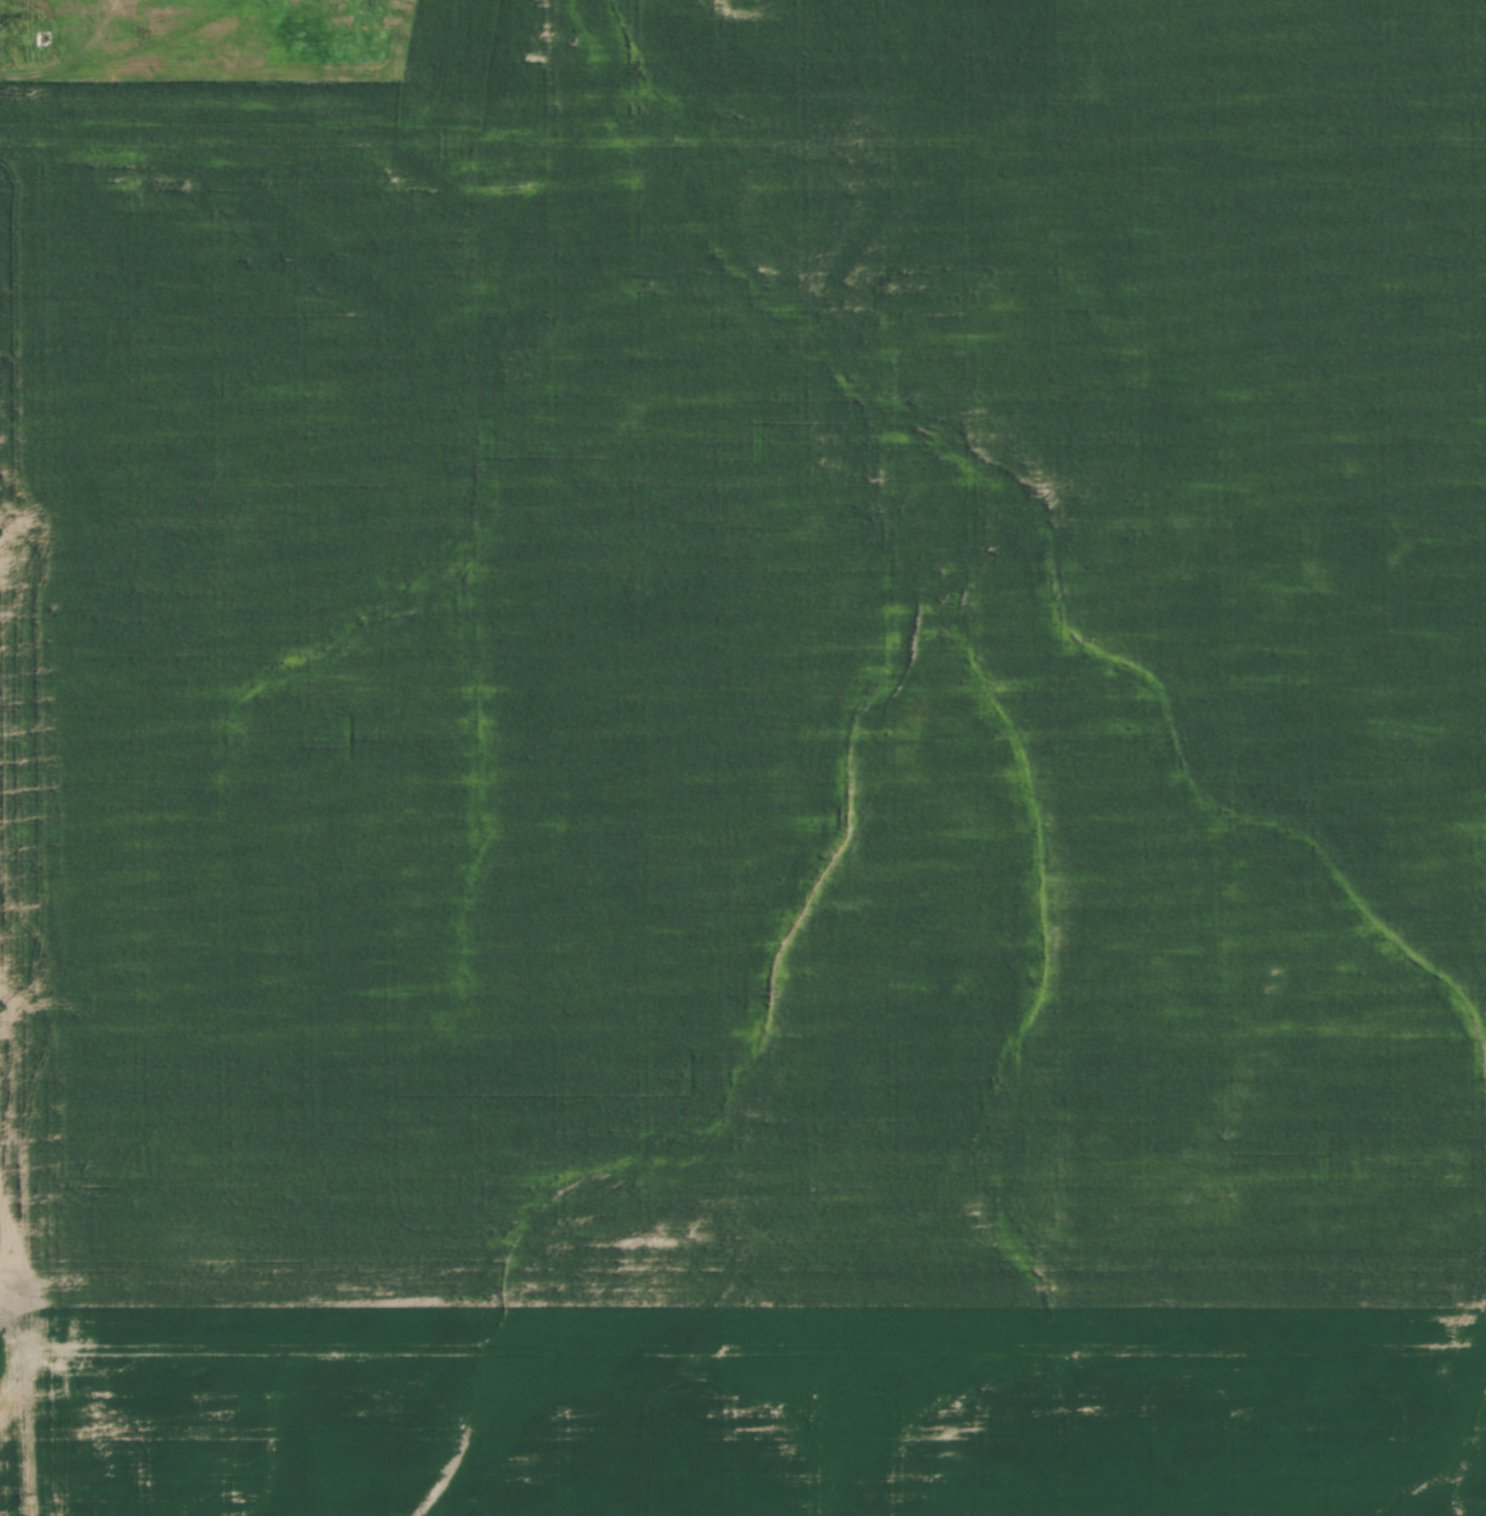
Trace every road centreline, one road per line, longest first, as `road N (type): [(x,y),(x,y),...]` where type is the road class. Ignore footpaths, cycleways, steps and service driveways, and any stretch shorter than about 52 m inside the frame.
road 1 (track): [(1485,1303),(0,1300)]

